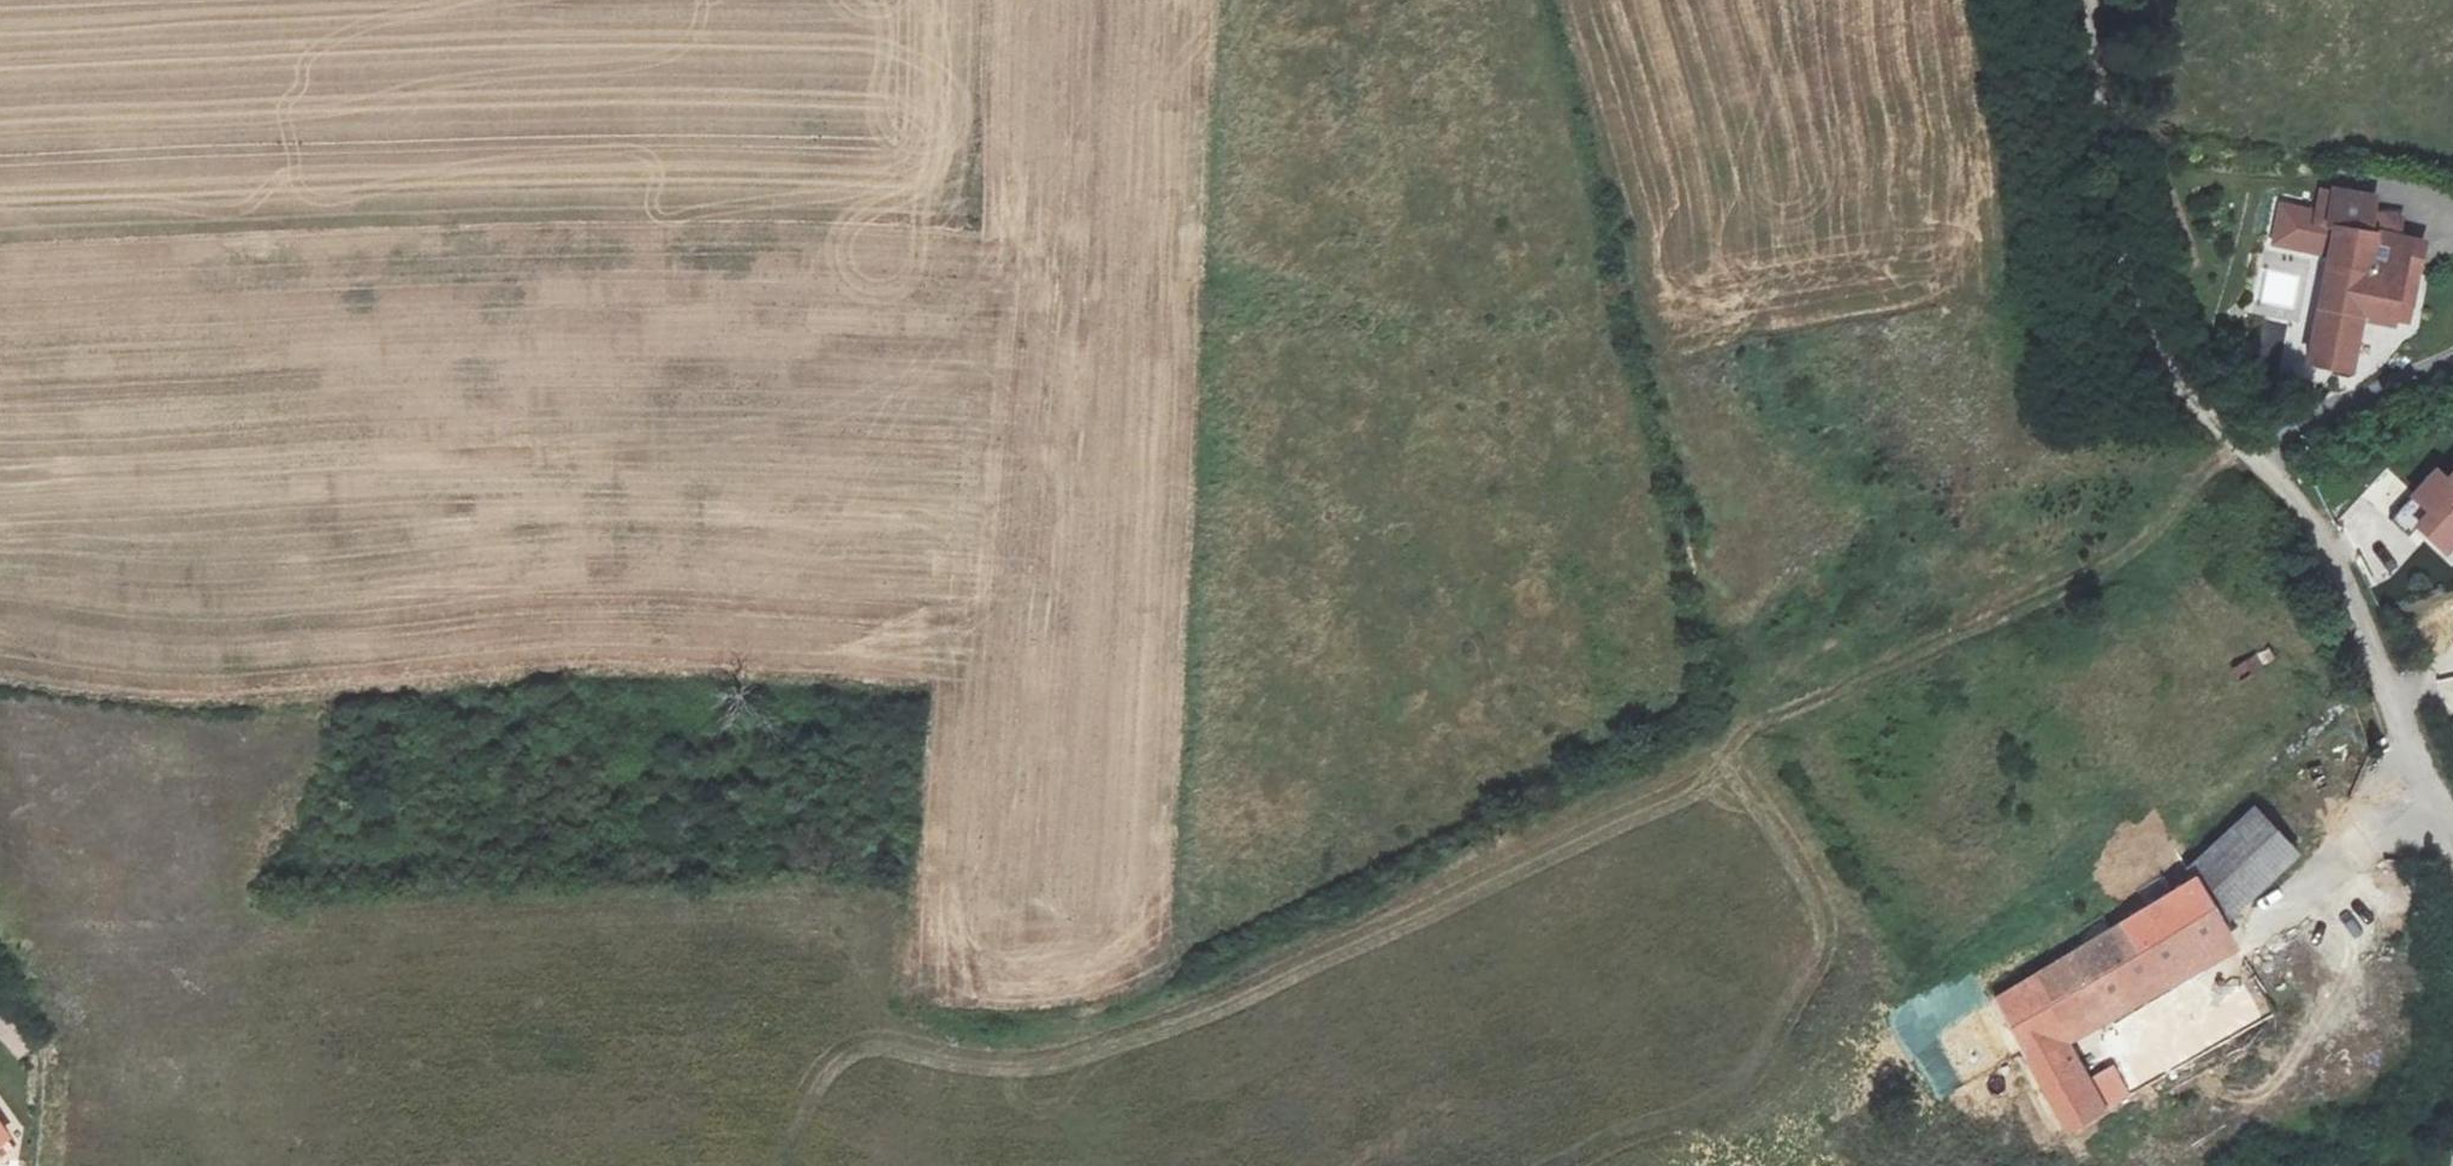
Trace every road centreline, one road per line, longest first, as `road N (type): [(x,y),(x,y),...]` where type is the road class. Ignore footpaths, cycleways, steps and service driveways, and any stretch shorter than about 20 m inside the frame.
road 1 (unclassified): [(2452,832),(2323,535),(2186,392),(2140,311),(2123,256),(2084,0)]

